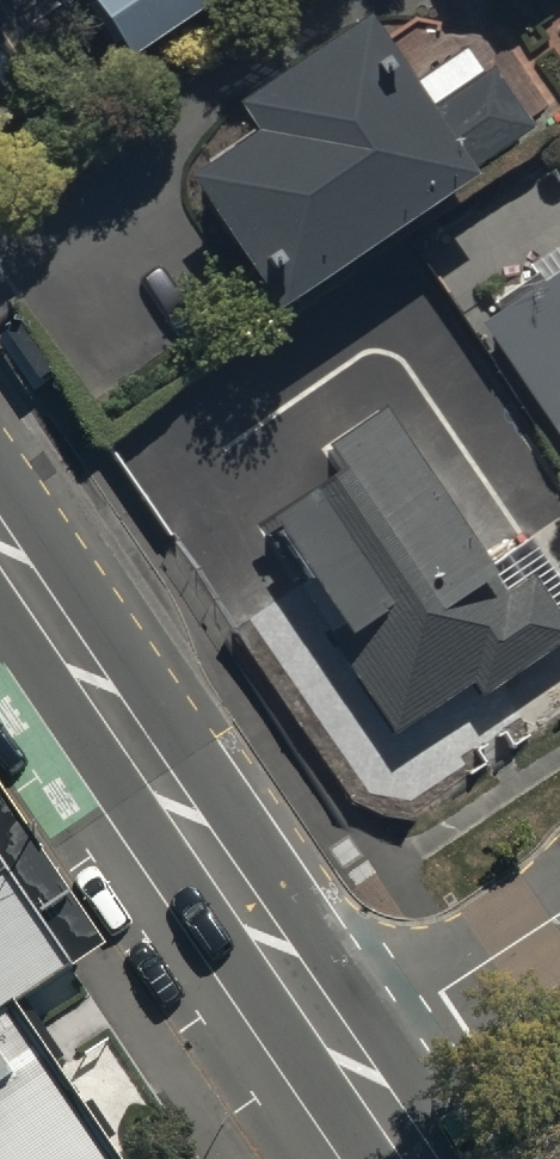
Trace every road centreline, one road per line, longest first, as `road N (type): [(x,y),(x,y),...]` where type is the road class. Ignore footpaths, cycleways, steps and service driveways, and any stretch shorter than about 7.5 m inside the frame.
road 1 (secondary): [(0,561),(345,1066)]
road 2 (residential): [(345,1066),(441,991),(559,915)]

